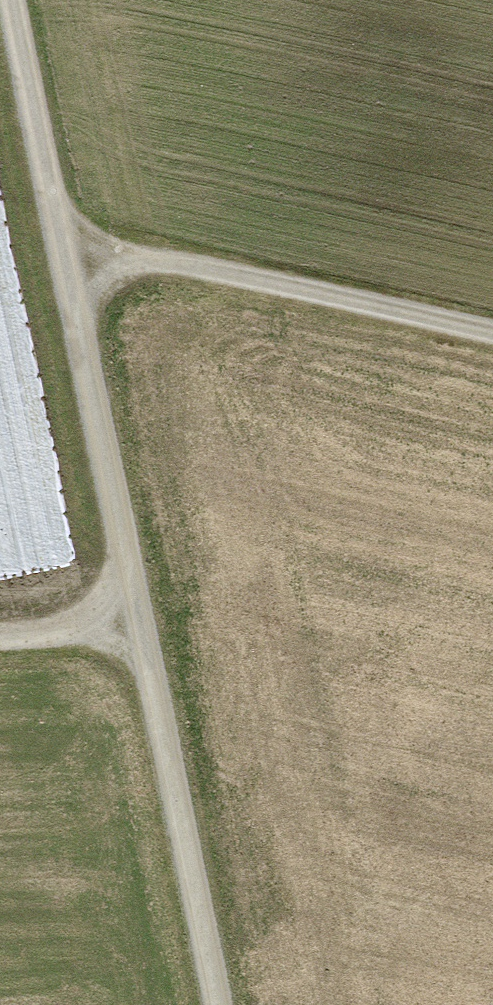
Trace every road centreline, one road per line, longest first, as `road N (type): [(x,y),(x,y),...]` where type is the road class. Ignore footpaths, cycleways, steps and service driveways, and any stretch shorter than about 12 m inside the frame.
road 1 (track): [(13,0),(216,1004)]
road 2 (track): [(492,340),(60,239)]
road 3 (track): [(0,641),(139,636)]

